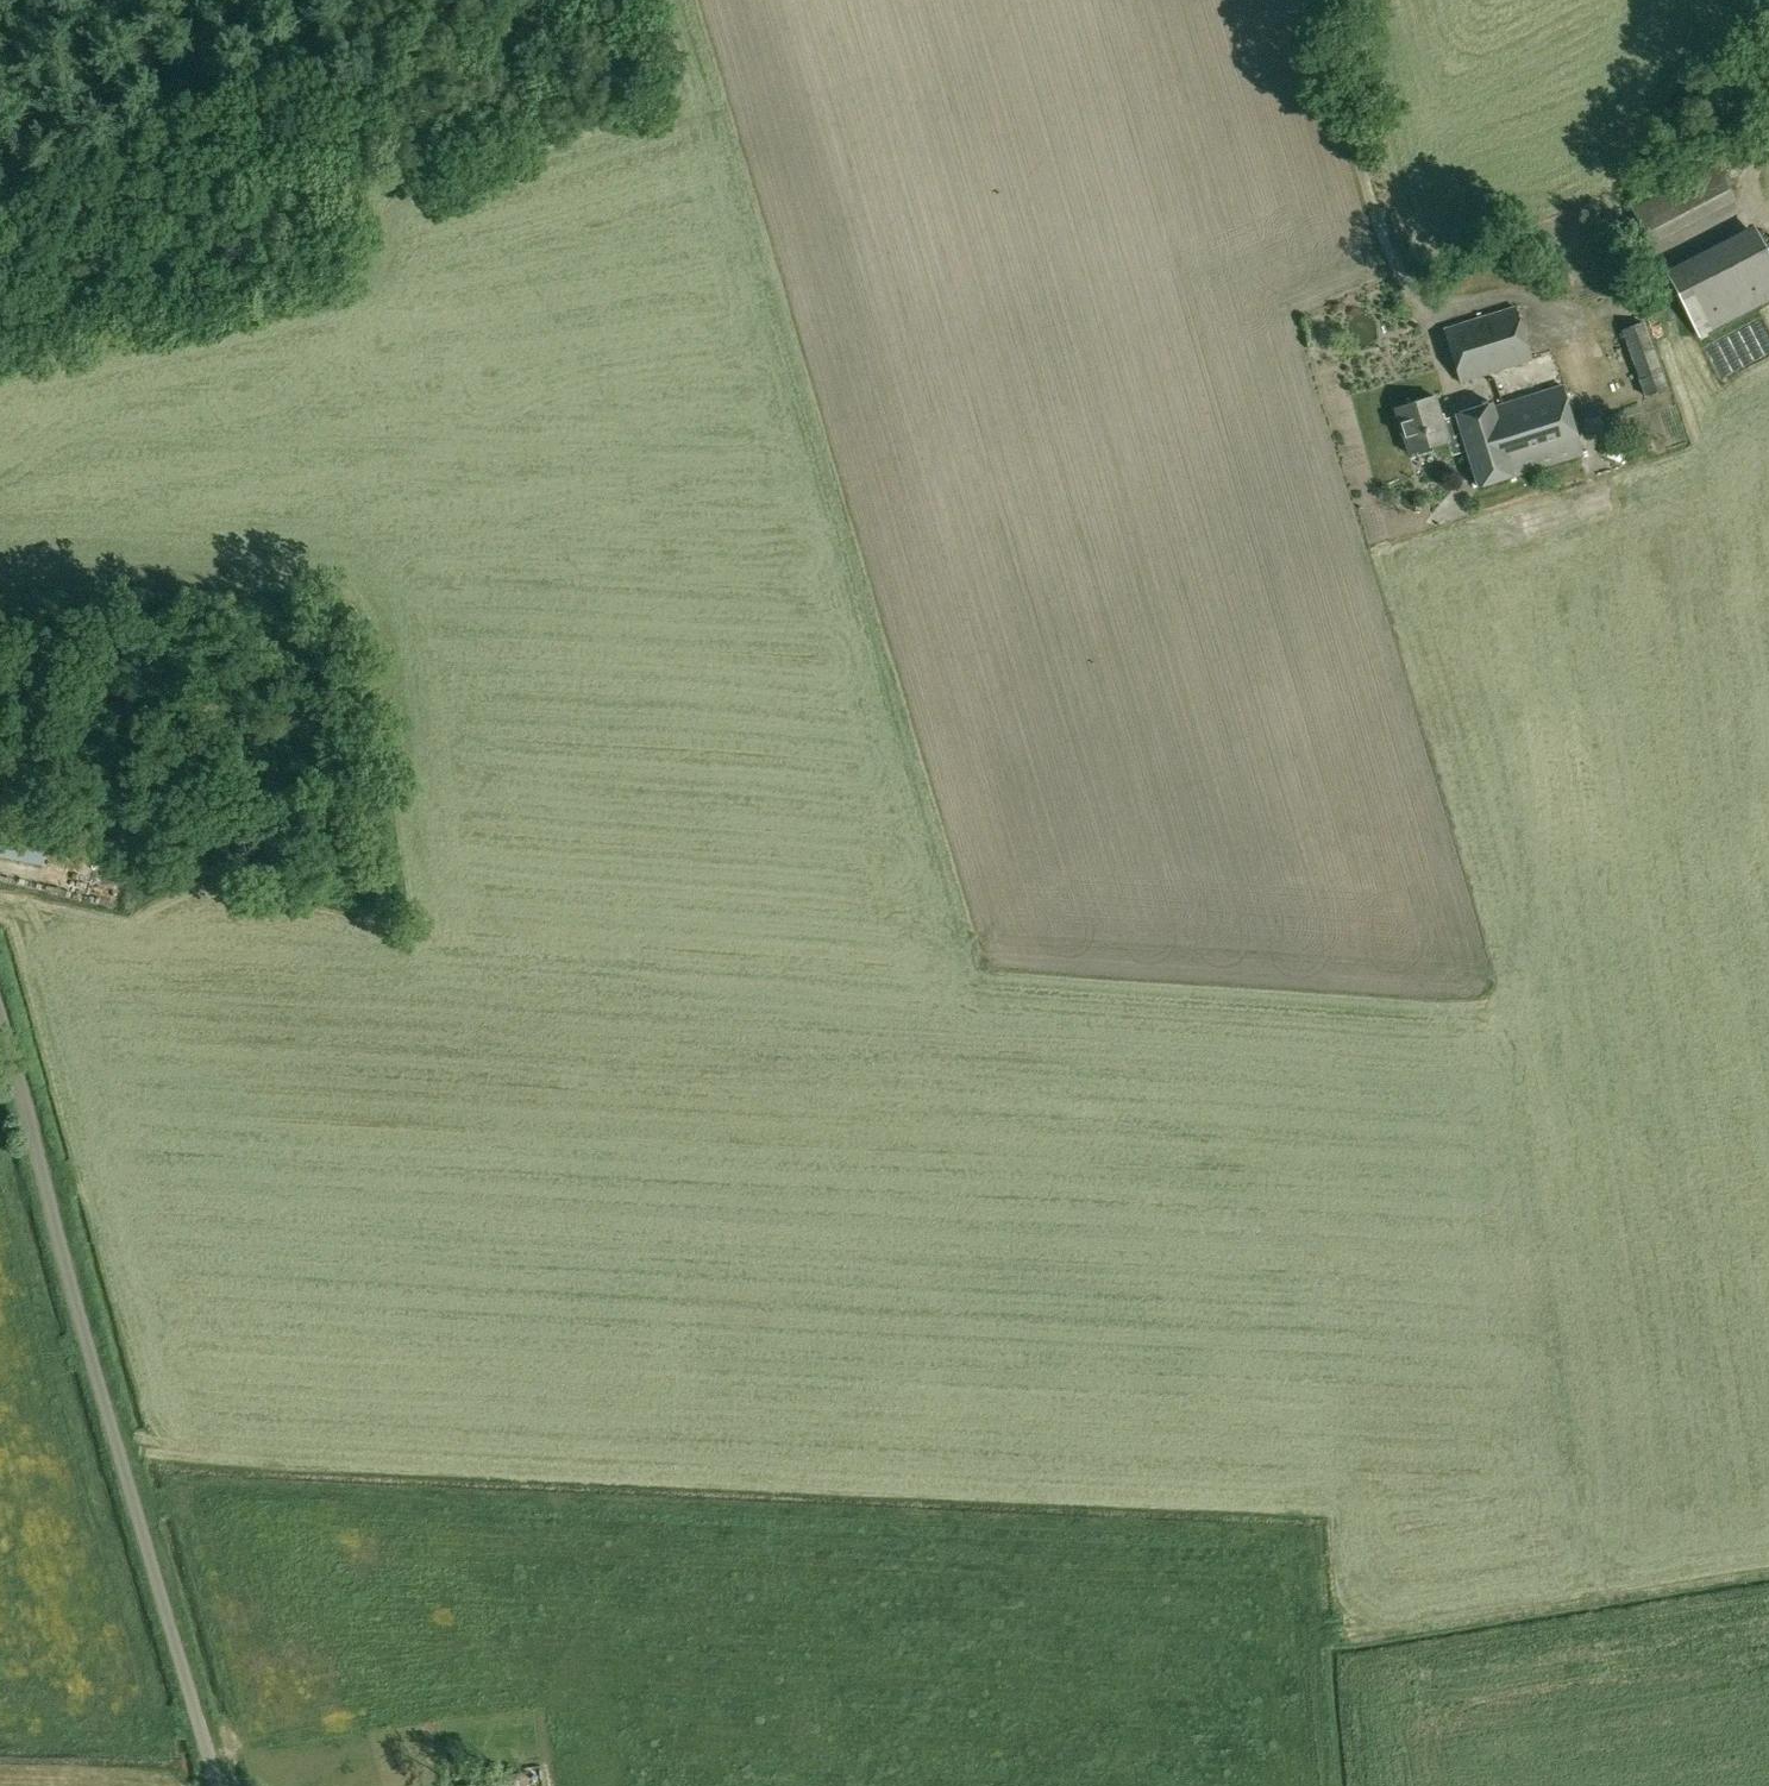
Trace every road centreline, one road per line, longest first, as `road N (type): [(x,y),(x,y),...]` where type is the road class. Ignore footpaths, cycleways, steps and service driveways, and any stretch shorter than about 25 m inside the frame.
road 1 (residential): [(214,1785),(0,1018)]

